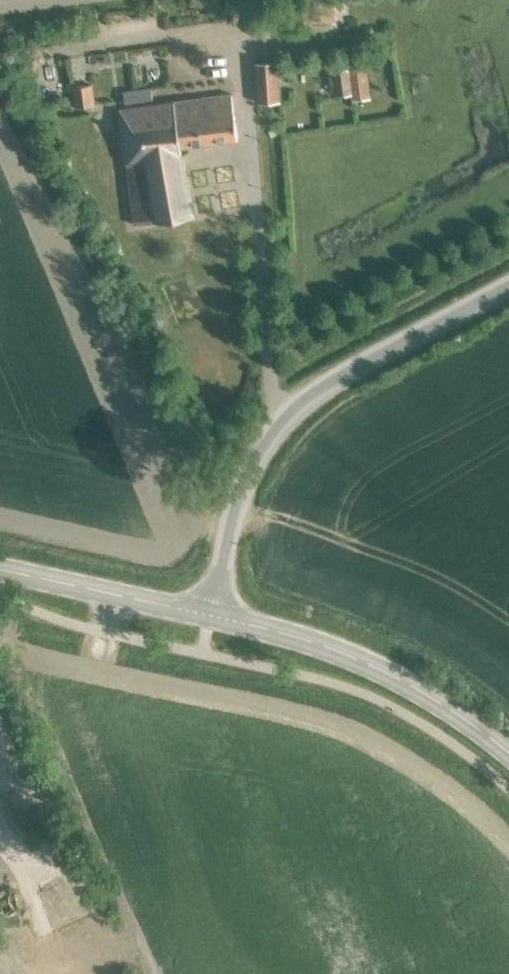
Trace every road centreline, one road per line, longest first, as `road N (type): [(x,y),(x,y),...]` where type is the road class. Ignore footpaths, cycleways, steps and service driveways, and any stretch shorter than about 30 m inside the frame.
road 1 (unclassified): [(212,613),(230,524),(259,450),(305,401),(508,288)]
road 2 (secondary): [(508,752),(401,677),(212,613)]
road 3 (secondary): [(212,613),(0,567)]

